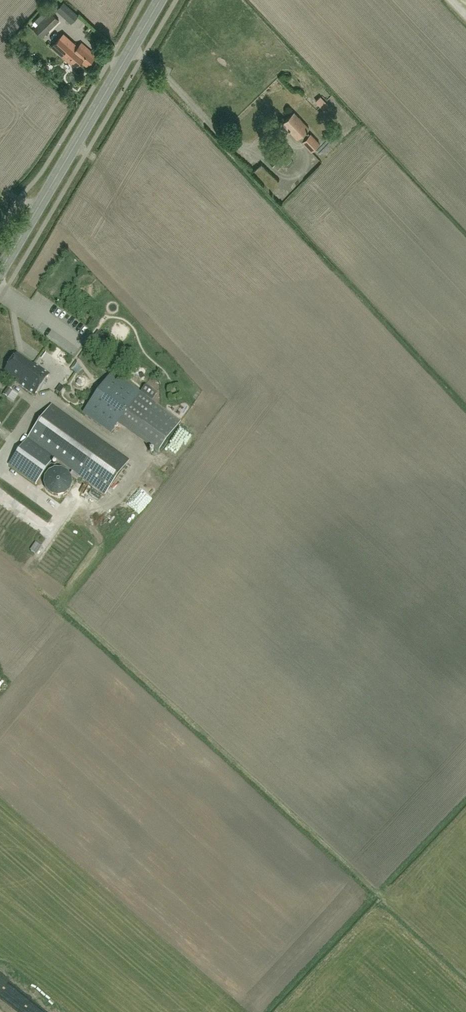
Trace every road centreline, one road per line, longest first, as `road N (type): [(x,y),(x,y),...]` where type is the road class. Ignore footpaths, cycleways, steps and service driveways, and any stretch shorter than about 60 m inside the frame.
road 1 (secondary): [(0,265),(160,0)]

